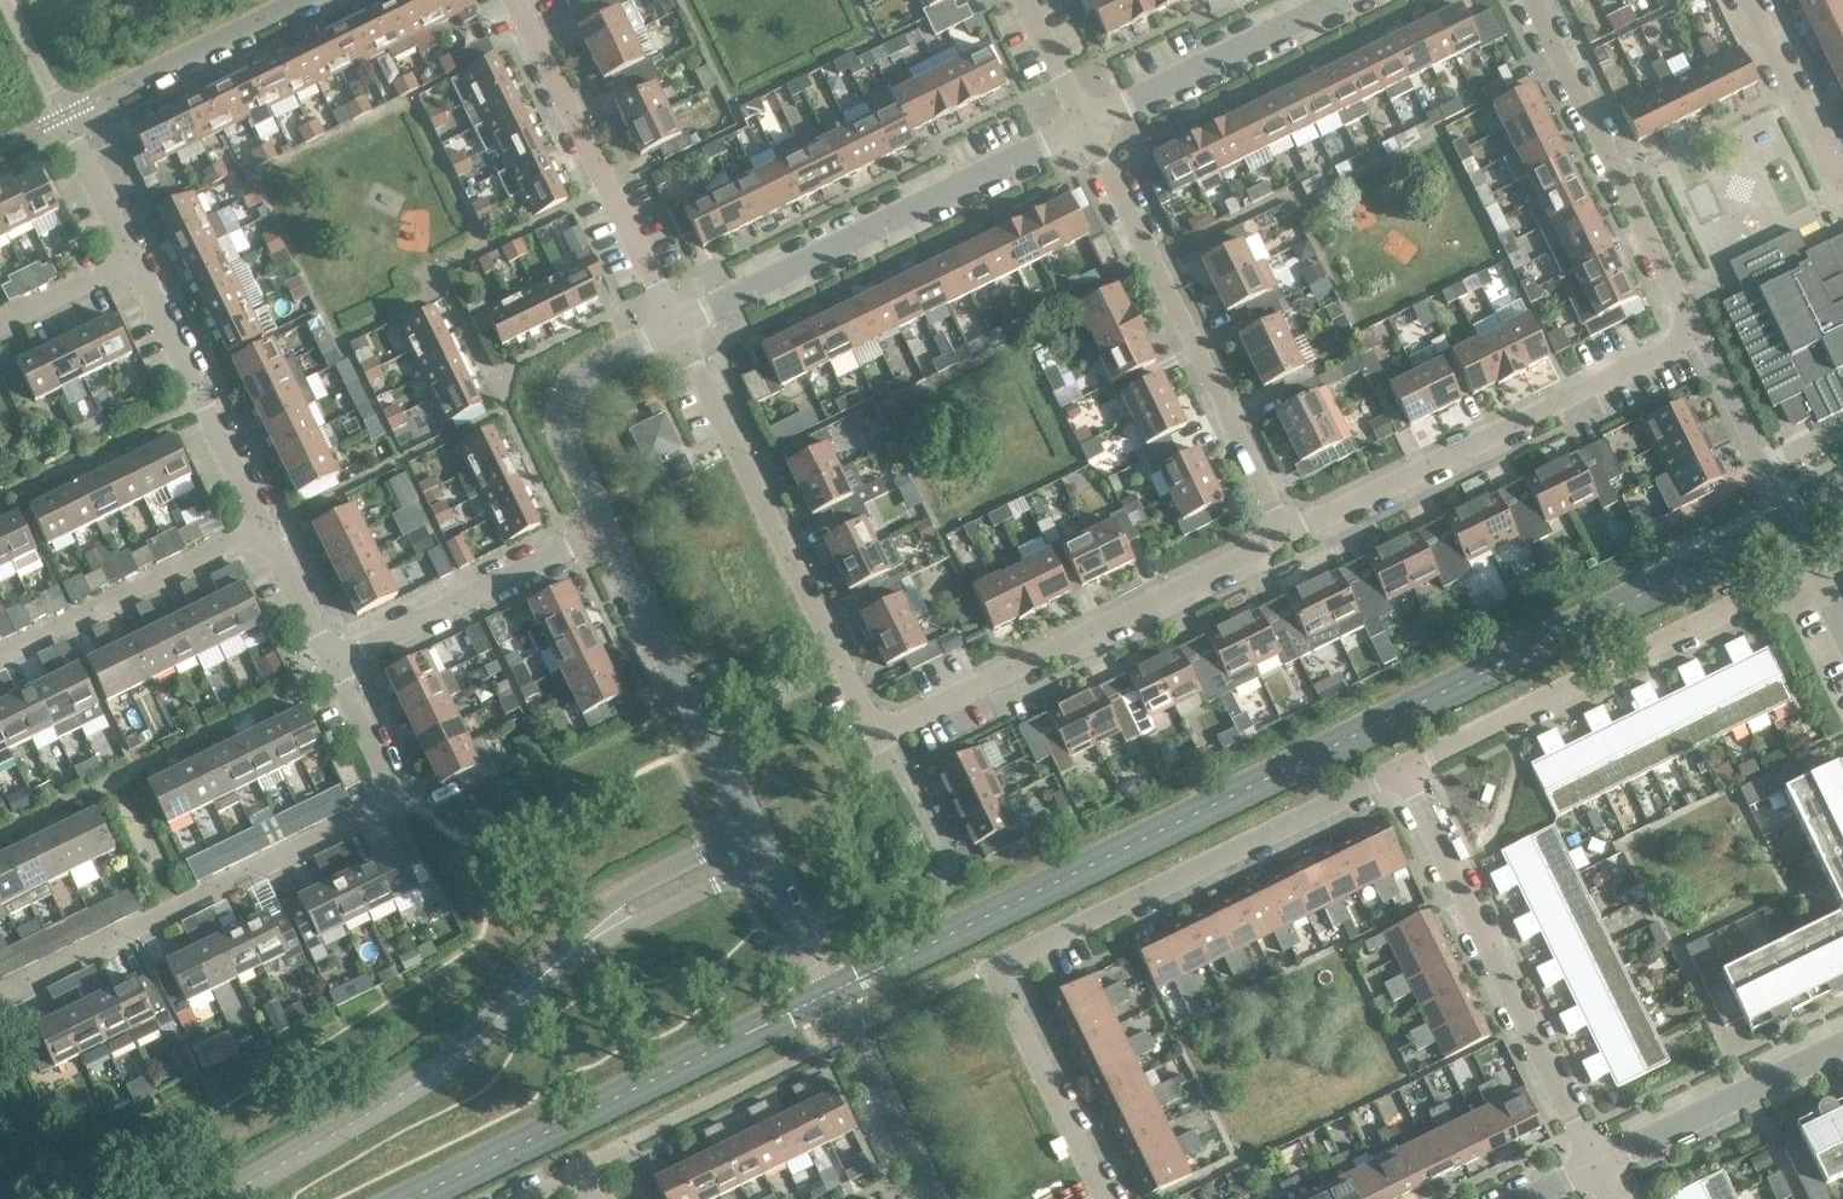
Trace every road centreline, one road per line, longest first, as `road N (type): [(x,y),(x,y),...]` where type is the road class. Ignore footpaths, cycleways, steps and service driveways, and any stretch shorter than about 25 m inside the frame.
road 1 (residential): [(1293,539),(1695,342),(1537,0)]
road 2 (residential): [(1293,539),(1093,122)]
road 3 (residential): [(885,735),(678,322)]
road 4 (residential): [(678,322),(1093,122)]
road 5 (residential): [(1409,770),(998,968)]
road 6 (residential): [(885,735),(1293,539)]
road 7 (residential): [(1596,1168),(1409,770)]
road 8 (residential): [(396,797),(0,988)]
road 9 (residential): [(229,1198),(422,1081),(582,945)]
road 10 (residential): [(141,259),(70,112),(298,0)]
road 11 (residential): [(1743,609),(1409,770)]
road 12 (residential): [(678,322),(517,0)]
road 13 (residential): [(749,827),(607,535)]
road 14 (residential): [(271,531),(141,259)]
road 15 (residential): [(0,663),(271,531)]
road 16 (residential): [(336,666),(607,535)]
road 17 (residential): [(607,535),(564,446),(568,401),(596,364),(678,322)]
road 18 (residential): [(1093,122),(1344,0)]
road 19 (residential): [(1596,1168),(1842,1048)]
road 20 (residential): [(1112,1198),(998,968)]
road 21 (residential): [(832,994),(931,1198)]
road 22 (residential): [(1744,0),(1816,156),(1842,188)]
road 23 (residential): [(749,827),(623,894),(595,918),(582,945)]
road 24 (residential): [(582,945),(766,862)]
road 25 (residential): [(0,327),(141,259)]
road 26 (residential): [(336,666),(271,531)]
road 27 (residential): [(832,994),(766,862)]
road 28 (residential): [(396,797),(336,666)]
road 29 (residential): [(1093,122),(1032,0)]

